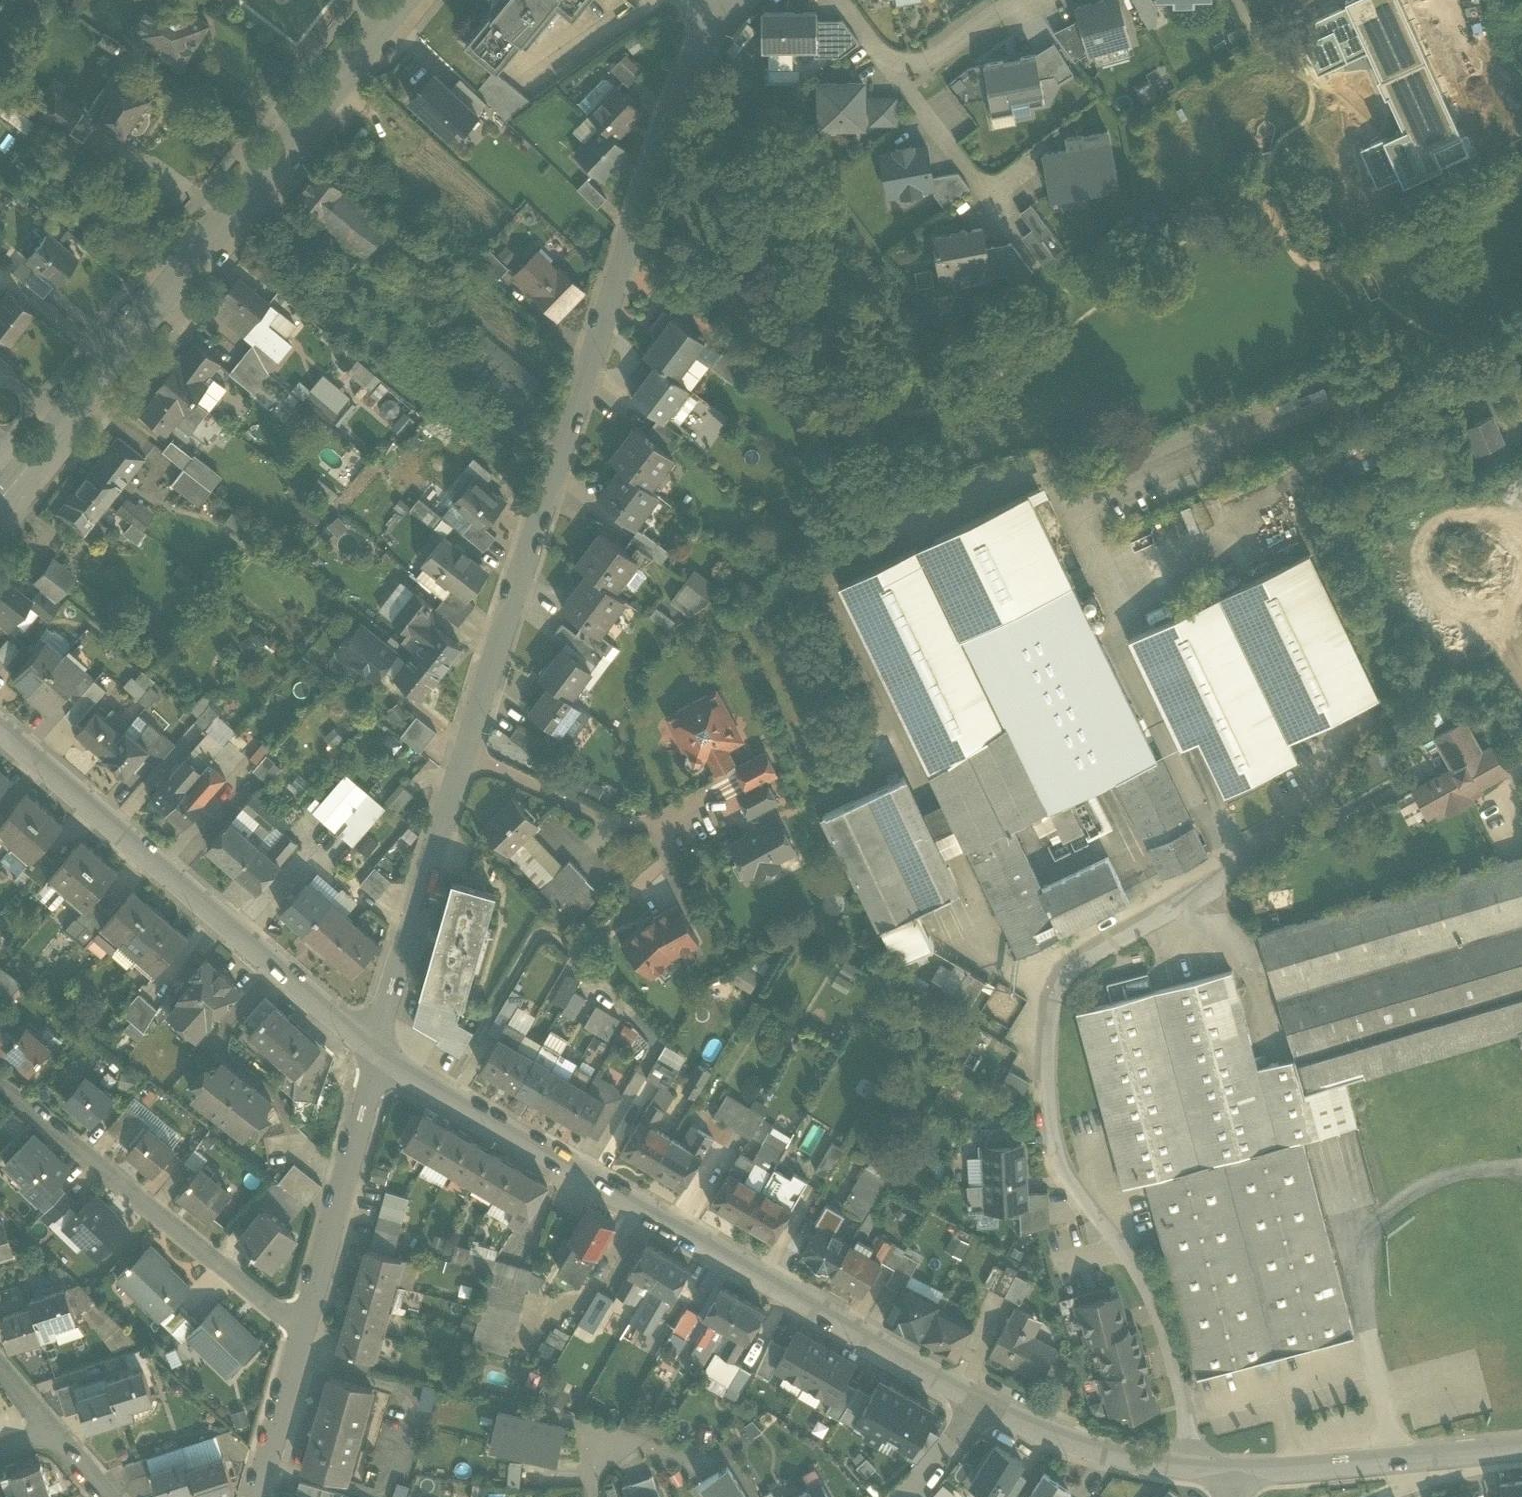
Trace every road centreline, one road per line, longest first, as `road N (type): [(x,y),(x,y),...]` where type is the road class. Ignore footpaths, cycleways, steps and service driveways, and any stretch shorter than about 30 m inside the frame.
road 1 (residential): [(716,19),(662,138),(462,761)]
road 2 (residential): [(1234,875),(1063,973),(1047,1059),(1045,1132),(1055,1165),(1158,1320),(1201,1476)]
road 3 (residential): [(999,1413),(376,1052)]
road 4 (tertiary): [(0,506),(406,0)]
road 5 (residential): [(376,1052),(0,729)]
road 6 (residential): [(304,1328),(0,1091)]
road 7 (residential): [(462,761),(376,1052)]
road 8 (residential): [(376,1052),(304,1328)]
road 9 (residential): [(462,761),(634,827),(669,826),(707,810)]
road 10 (residential): [(1017,0),(902,87),(839,0)]
road 11 (residential): [(1201,1476),(1122,1461),(999,1413)]
road 12 (residential): [(1437,1458),(1233,1476)]
road 13 (residential): [(304,1328),(260,1496)]

